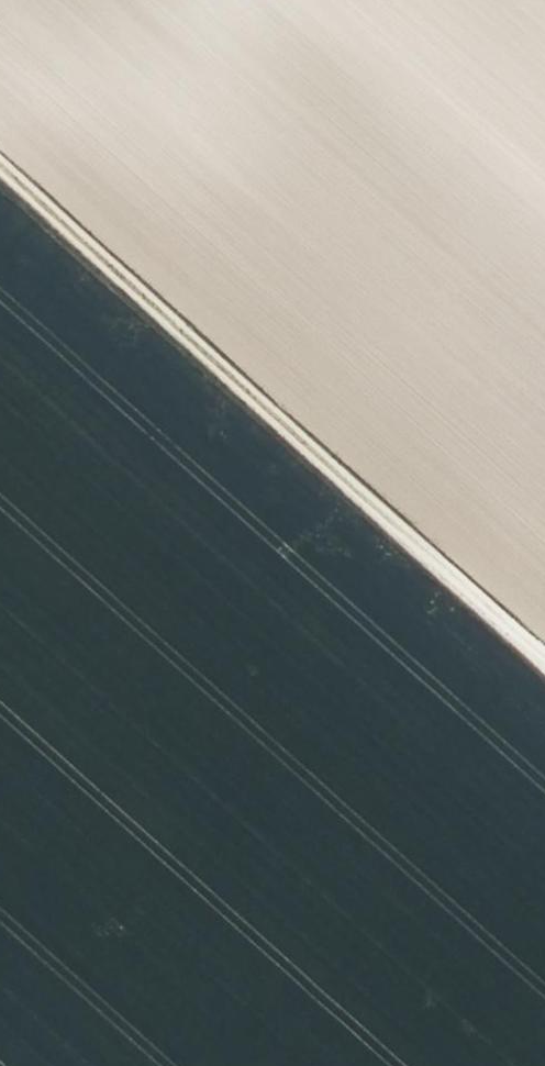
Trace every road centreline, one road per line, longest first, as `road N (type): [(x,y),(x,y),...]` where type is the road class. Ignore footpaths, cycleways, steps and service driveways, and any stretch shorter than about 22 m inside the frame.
road 1 (track): [(0,168),(544,661)]

